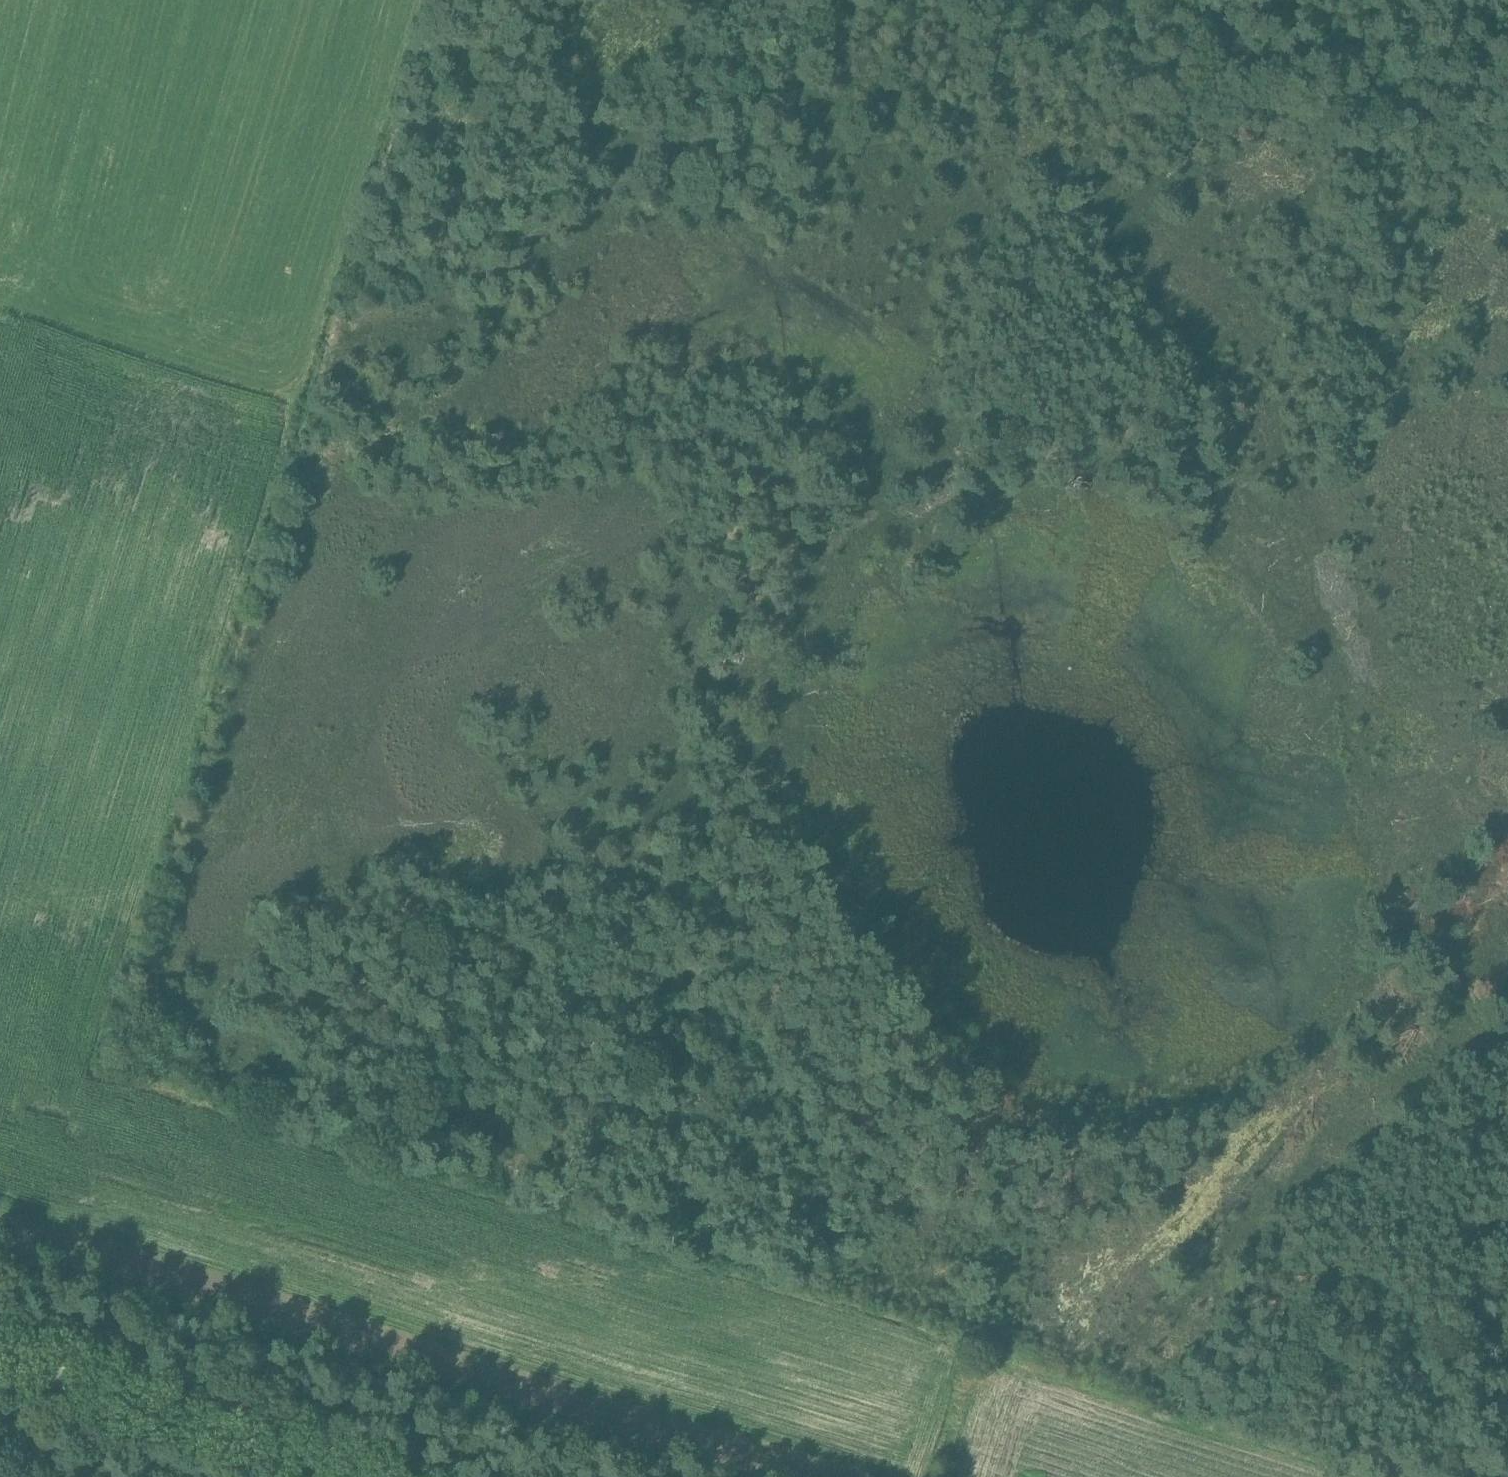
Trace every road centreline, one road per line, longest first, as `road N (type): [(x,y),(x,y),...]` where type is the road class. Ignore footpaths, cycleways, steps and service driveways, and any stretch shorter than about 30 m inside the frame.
road 1 (tertiary): [(421,1476),(0,1348)]

